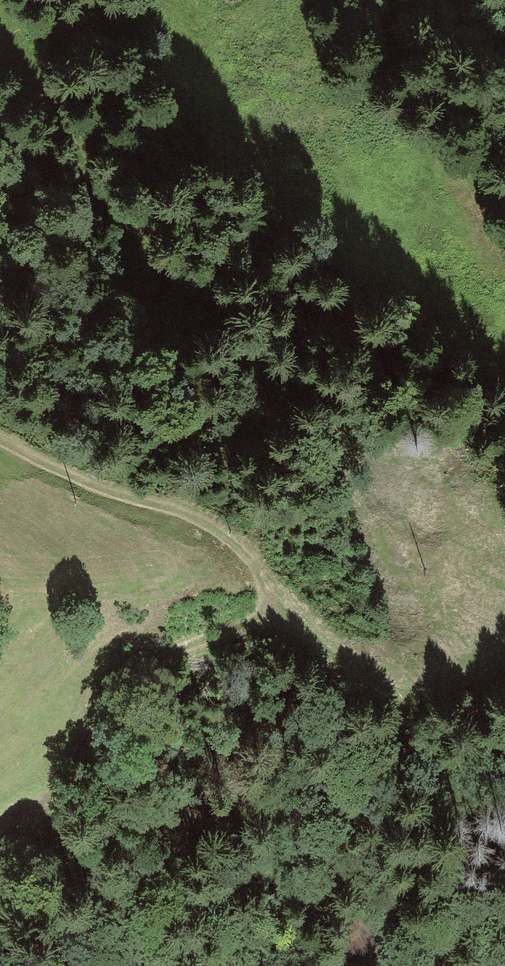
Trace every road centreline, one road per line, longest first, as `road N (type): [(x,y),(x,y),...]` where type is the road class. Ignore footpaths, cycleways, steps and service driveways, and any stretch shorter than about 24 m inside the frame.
road 1 (track): [(450,681),(461,646),(458,625),(388,569),(345,475),(276,409),(86,167),(23,68),(0,10)]
road 2 (track): [(0,455),(215,532),(245,551),(287,602),(364,670)]
road 3 (track): [(0,824),(45,805),(127,686),(160,658),(287,602)]

